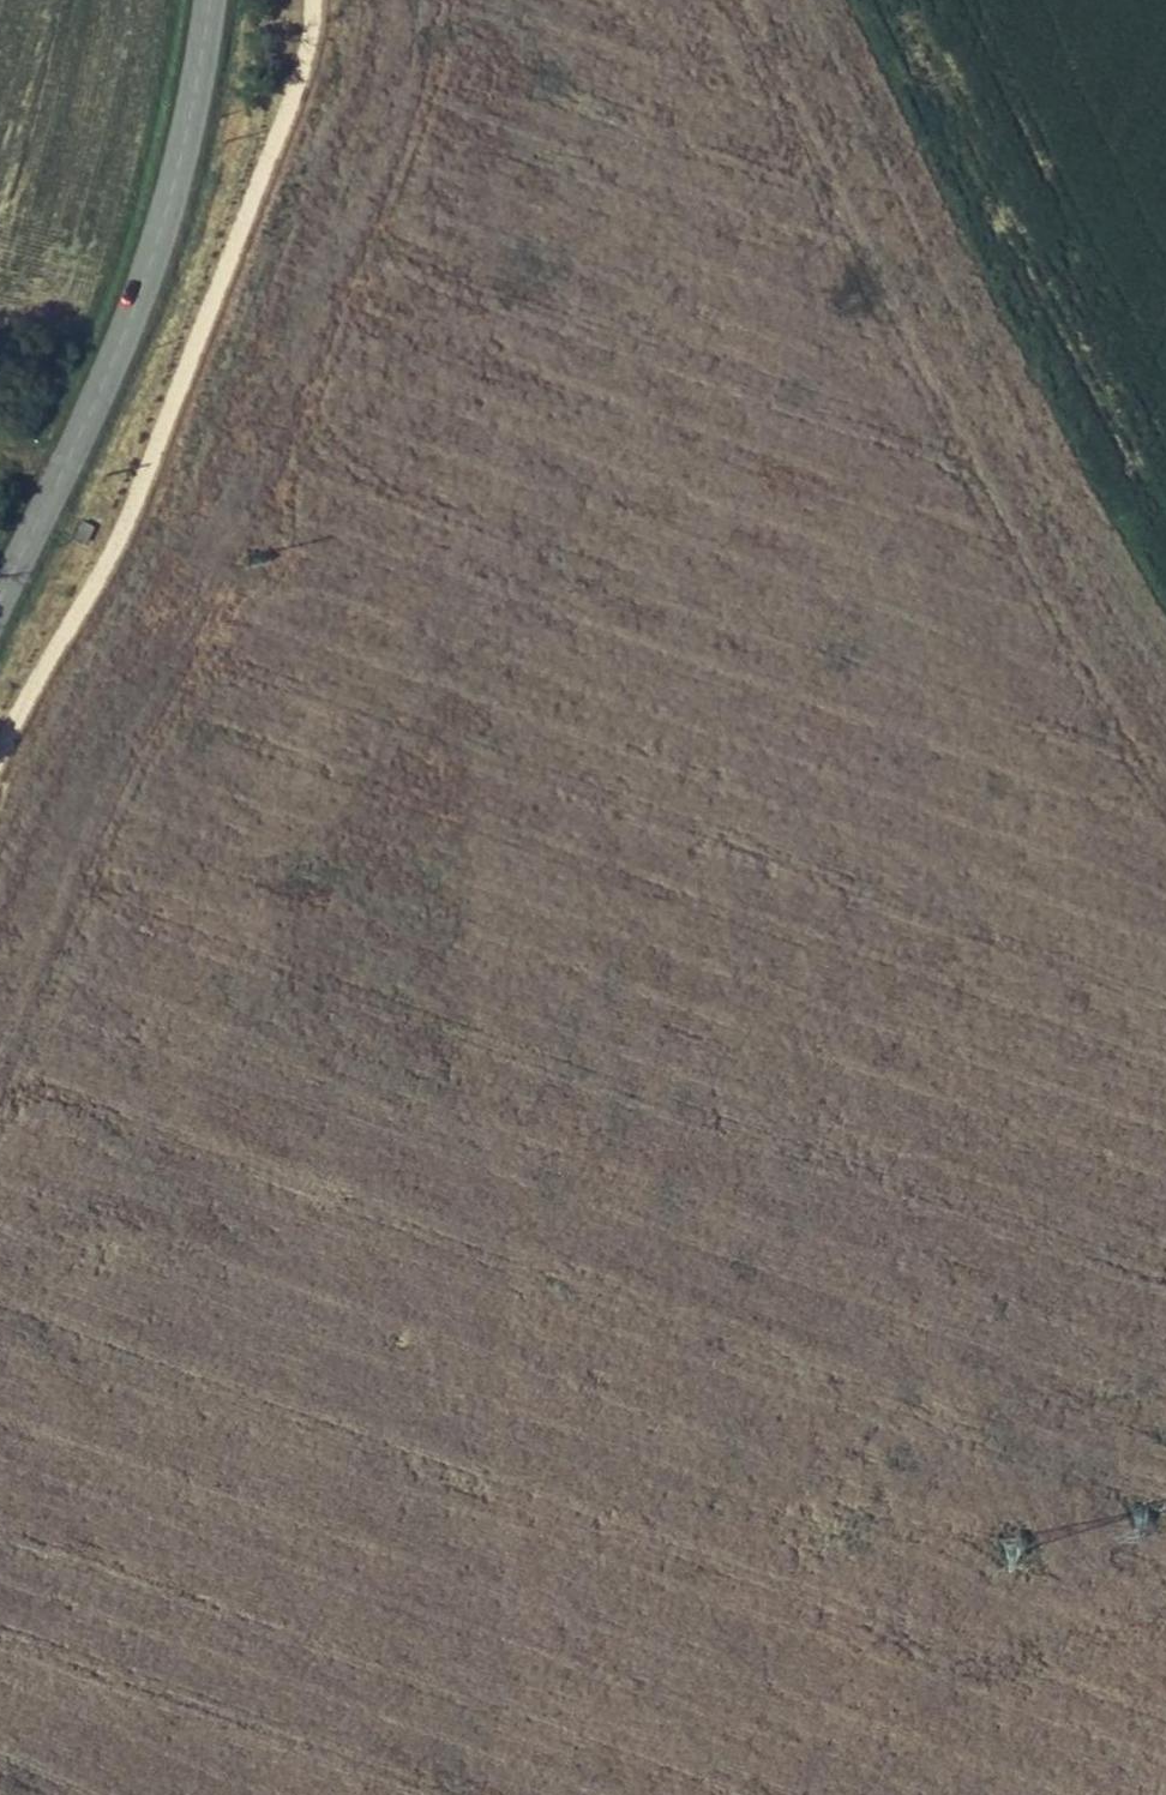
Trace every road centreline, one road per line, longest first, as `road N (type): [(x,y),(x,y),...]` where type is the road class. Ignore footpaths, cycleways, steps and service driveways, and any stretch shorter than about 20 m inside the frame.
road 1 (tertiary): [(205,0),(195,107),(140,298),(0,607)]

